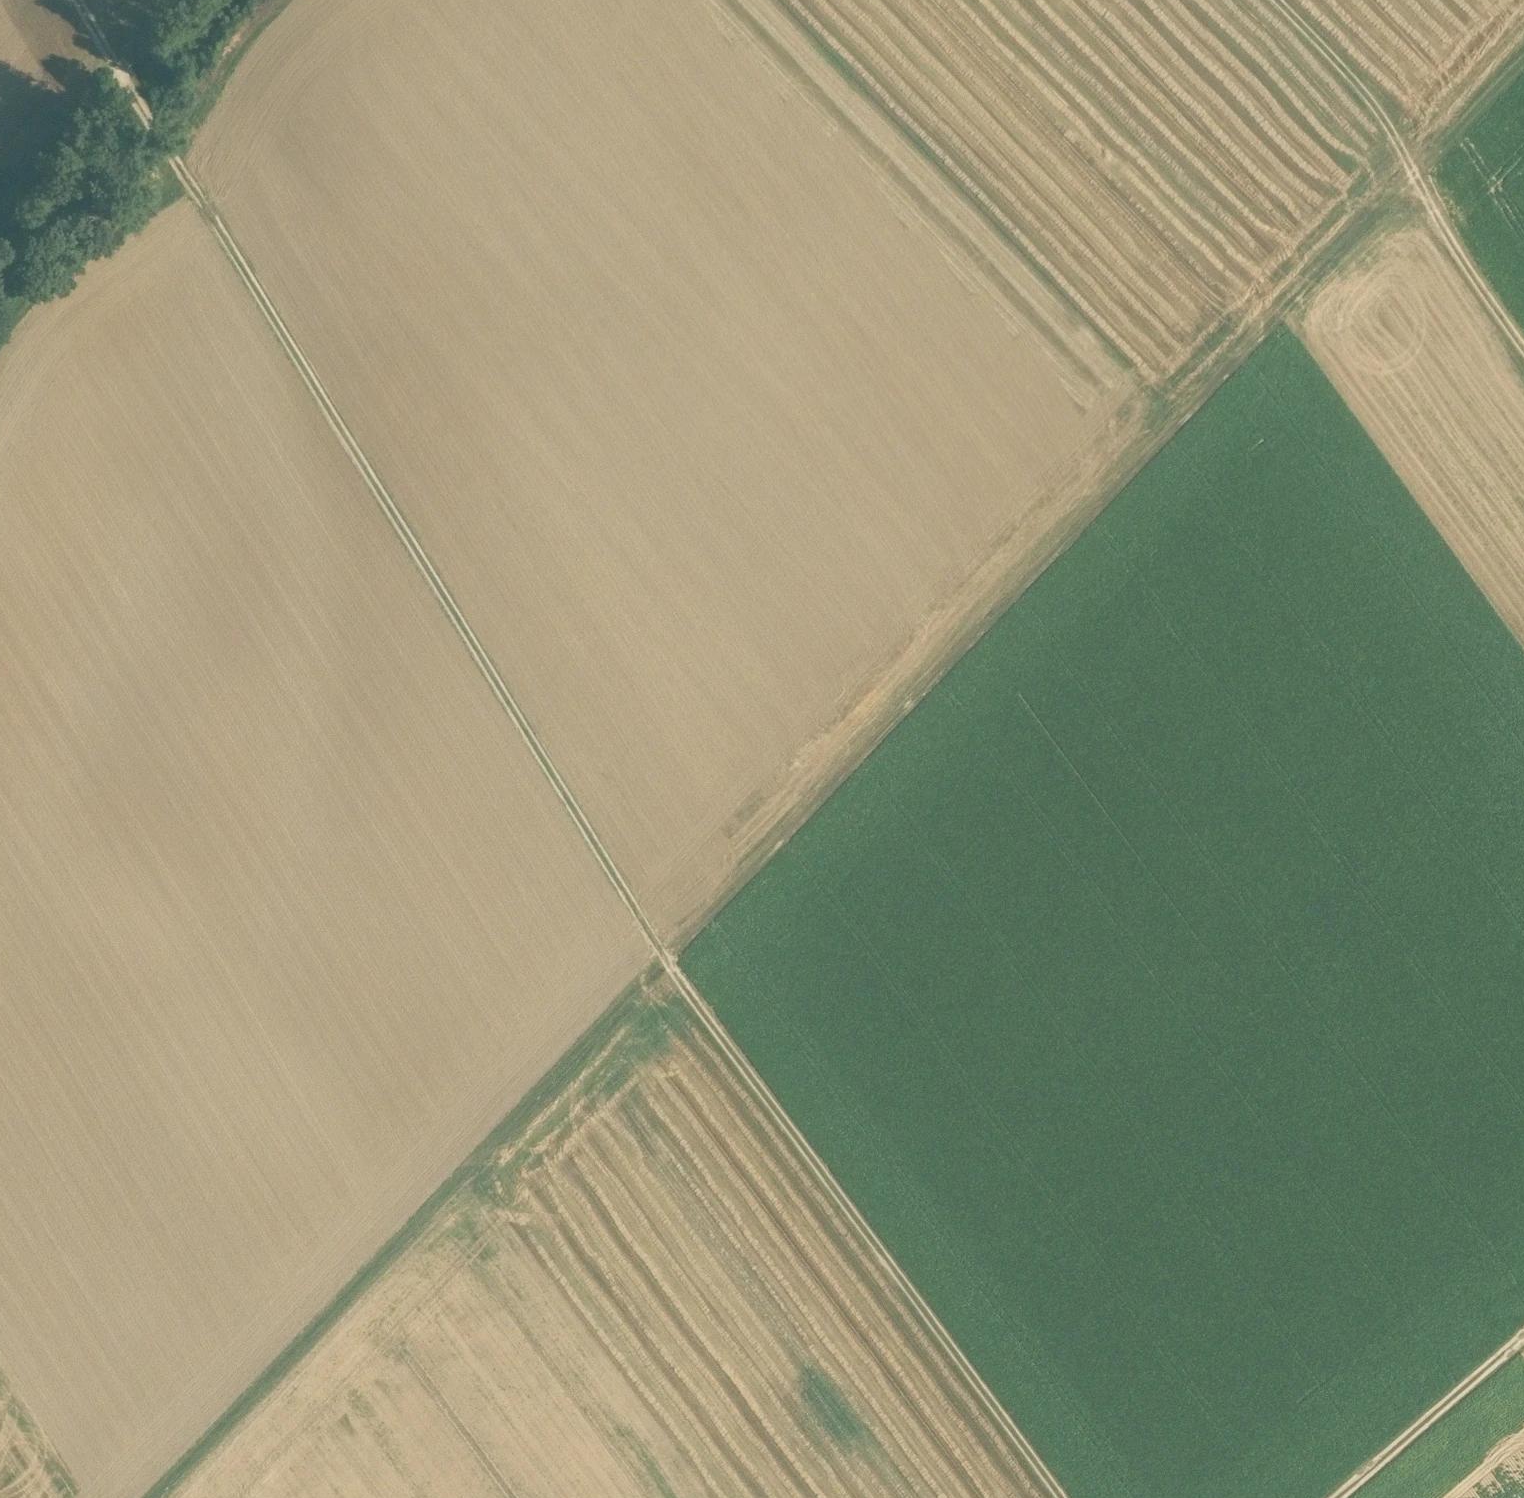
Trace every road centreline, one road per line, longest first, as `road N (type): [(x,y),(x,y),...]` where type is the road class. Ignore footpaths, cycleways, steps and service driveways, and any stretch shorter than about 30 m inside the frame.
road 1 (track): [(77,0),(667,958),(1061,1497)]
road 2 (track): [(667,958),(1523,57)]
road 3 (track): [(667,958),(156,1497)]
road 4 (track): [(0,345),(143,225),(169,149),(230,56),(290,0)]
road 5 (track): [(1338,1497),(1523,1338)]

